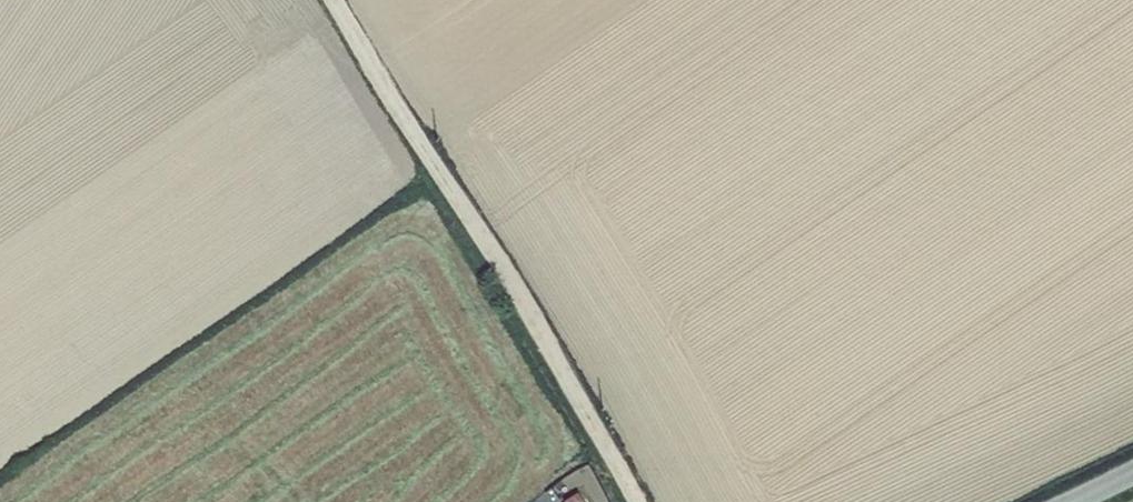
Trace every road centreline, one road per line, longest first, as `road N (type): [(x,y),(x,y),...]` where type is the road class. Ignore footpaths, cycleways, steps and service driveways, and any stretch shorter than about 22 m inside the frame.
road 1 (unclassified): [(333,0),(640,501)]

